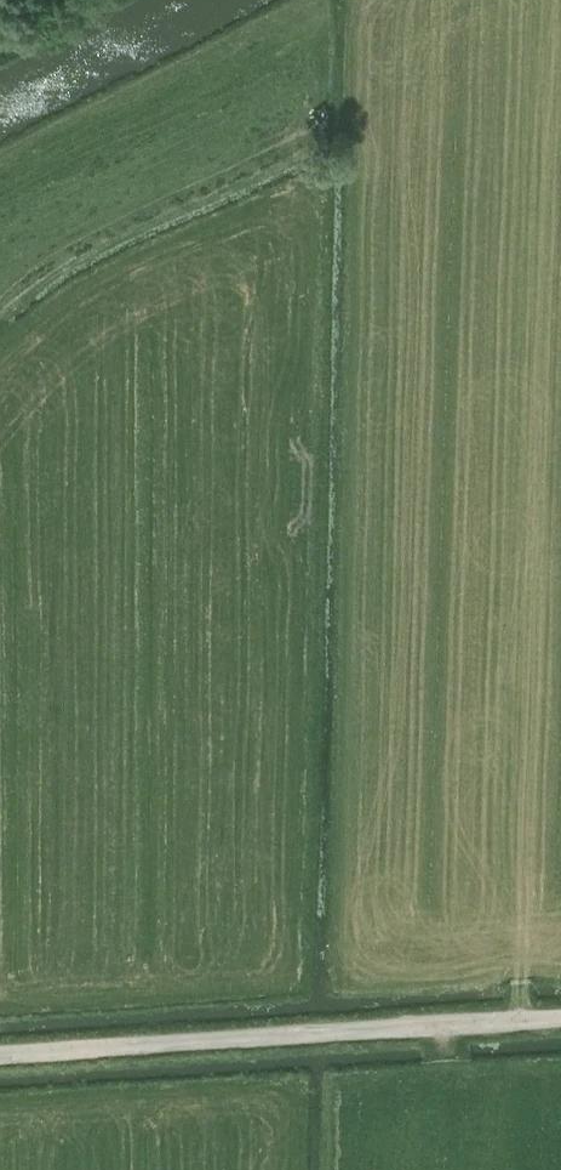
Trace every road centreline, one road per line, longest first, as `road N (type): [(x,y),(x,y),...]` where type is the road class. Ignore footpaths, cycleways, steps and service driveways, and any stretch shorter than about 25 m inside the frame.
road 1 (unclassified): [(0,1056),(560,1022)]

